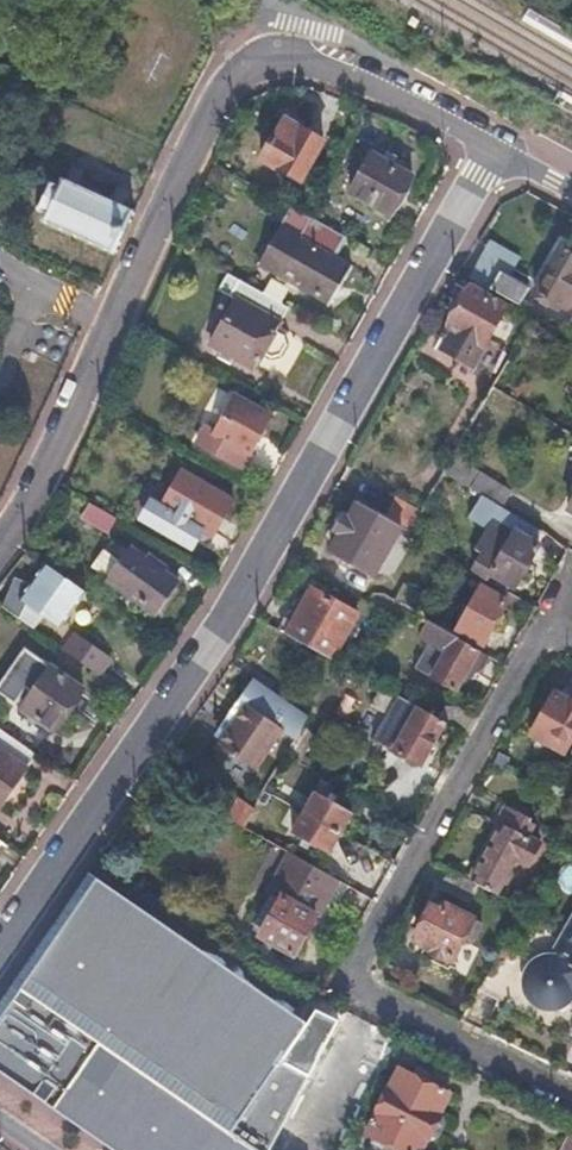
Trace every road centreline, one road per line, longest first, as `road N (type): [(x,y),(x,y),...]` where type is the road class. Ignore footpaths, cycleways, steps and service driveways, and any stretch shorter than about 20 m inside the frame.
road 1 (residential): [(496,147),(211,647),(0,951)]
road 2 (residential): [(554,629),(539,638),(358,961),(355,980),(368,994),(571,1098)]
road 3 (residential): [(286,55),(245,68),(213,111),(0,552)]
road 4 (residential): [(496,147),(343,70),(286,55)]

